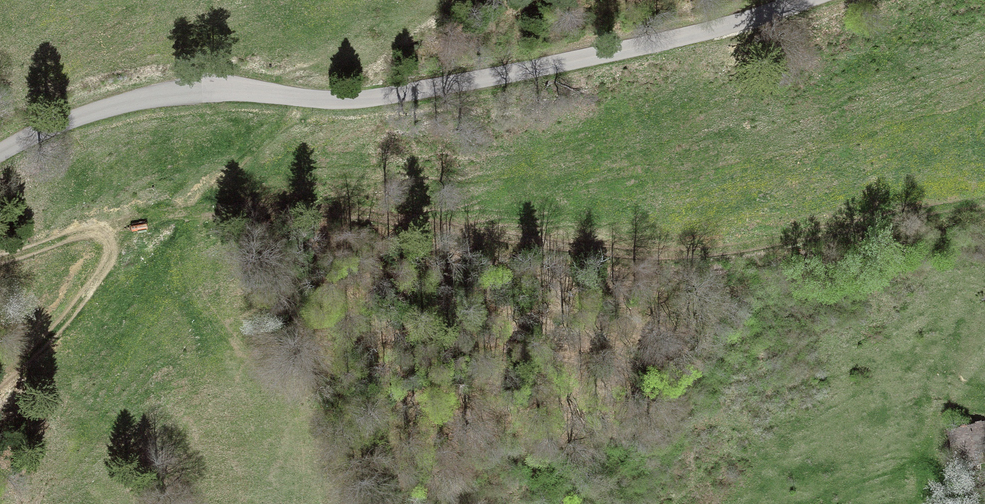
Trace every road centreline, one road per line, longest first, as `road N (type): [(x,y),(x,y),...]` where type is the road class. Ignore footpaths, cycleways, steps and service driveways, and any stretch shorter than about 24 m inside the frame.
road 1 (track): [(0,258),(203,210),(336,207),(654,258),(984,202)]
road 2 (unclassified): [(790,0),(643,50),(360,98),(161,95),(73,118),(0,151)]
road 3 (track): [(0,382),(46,346),(103,271),(108,227)]

